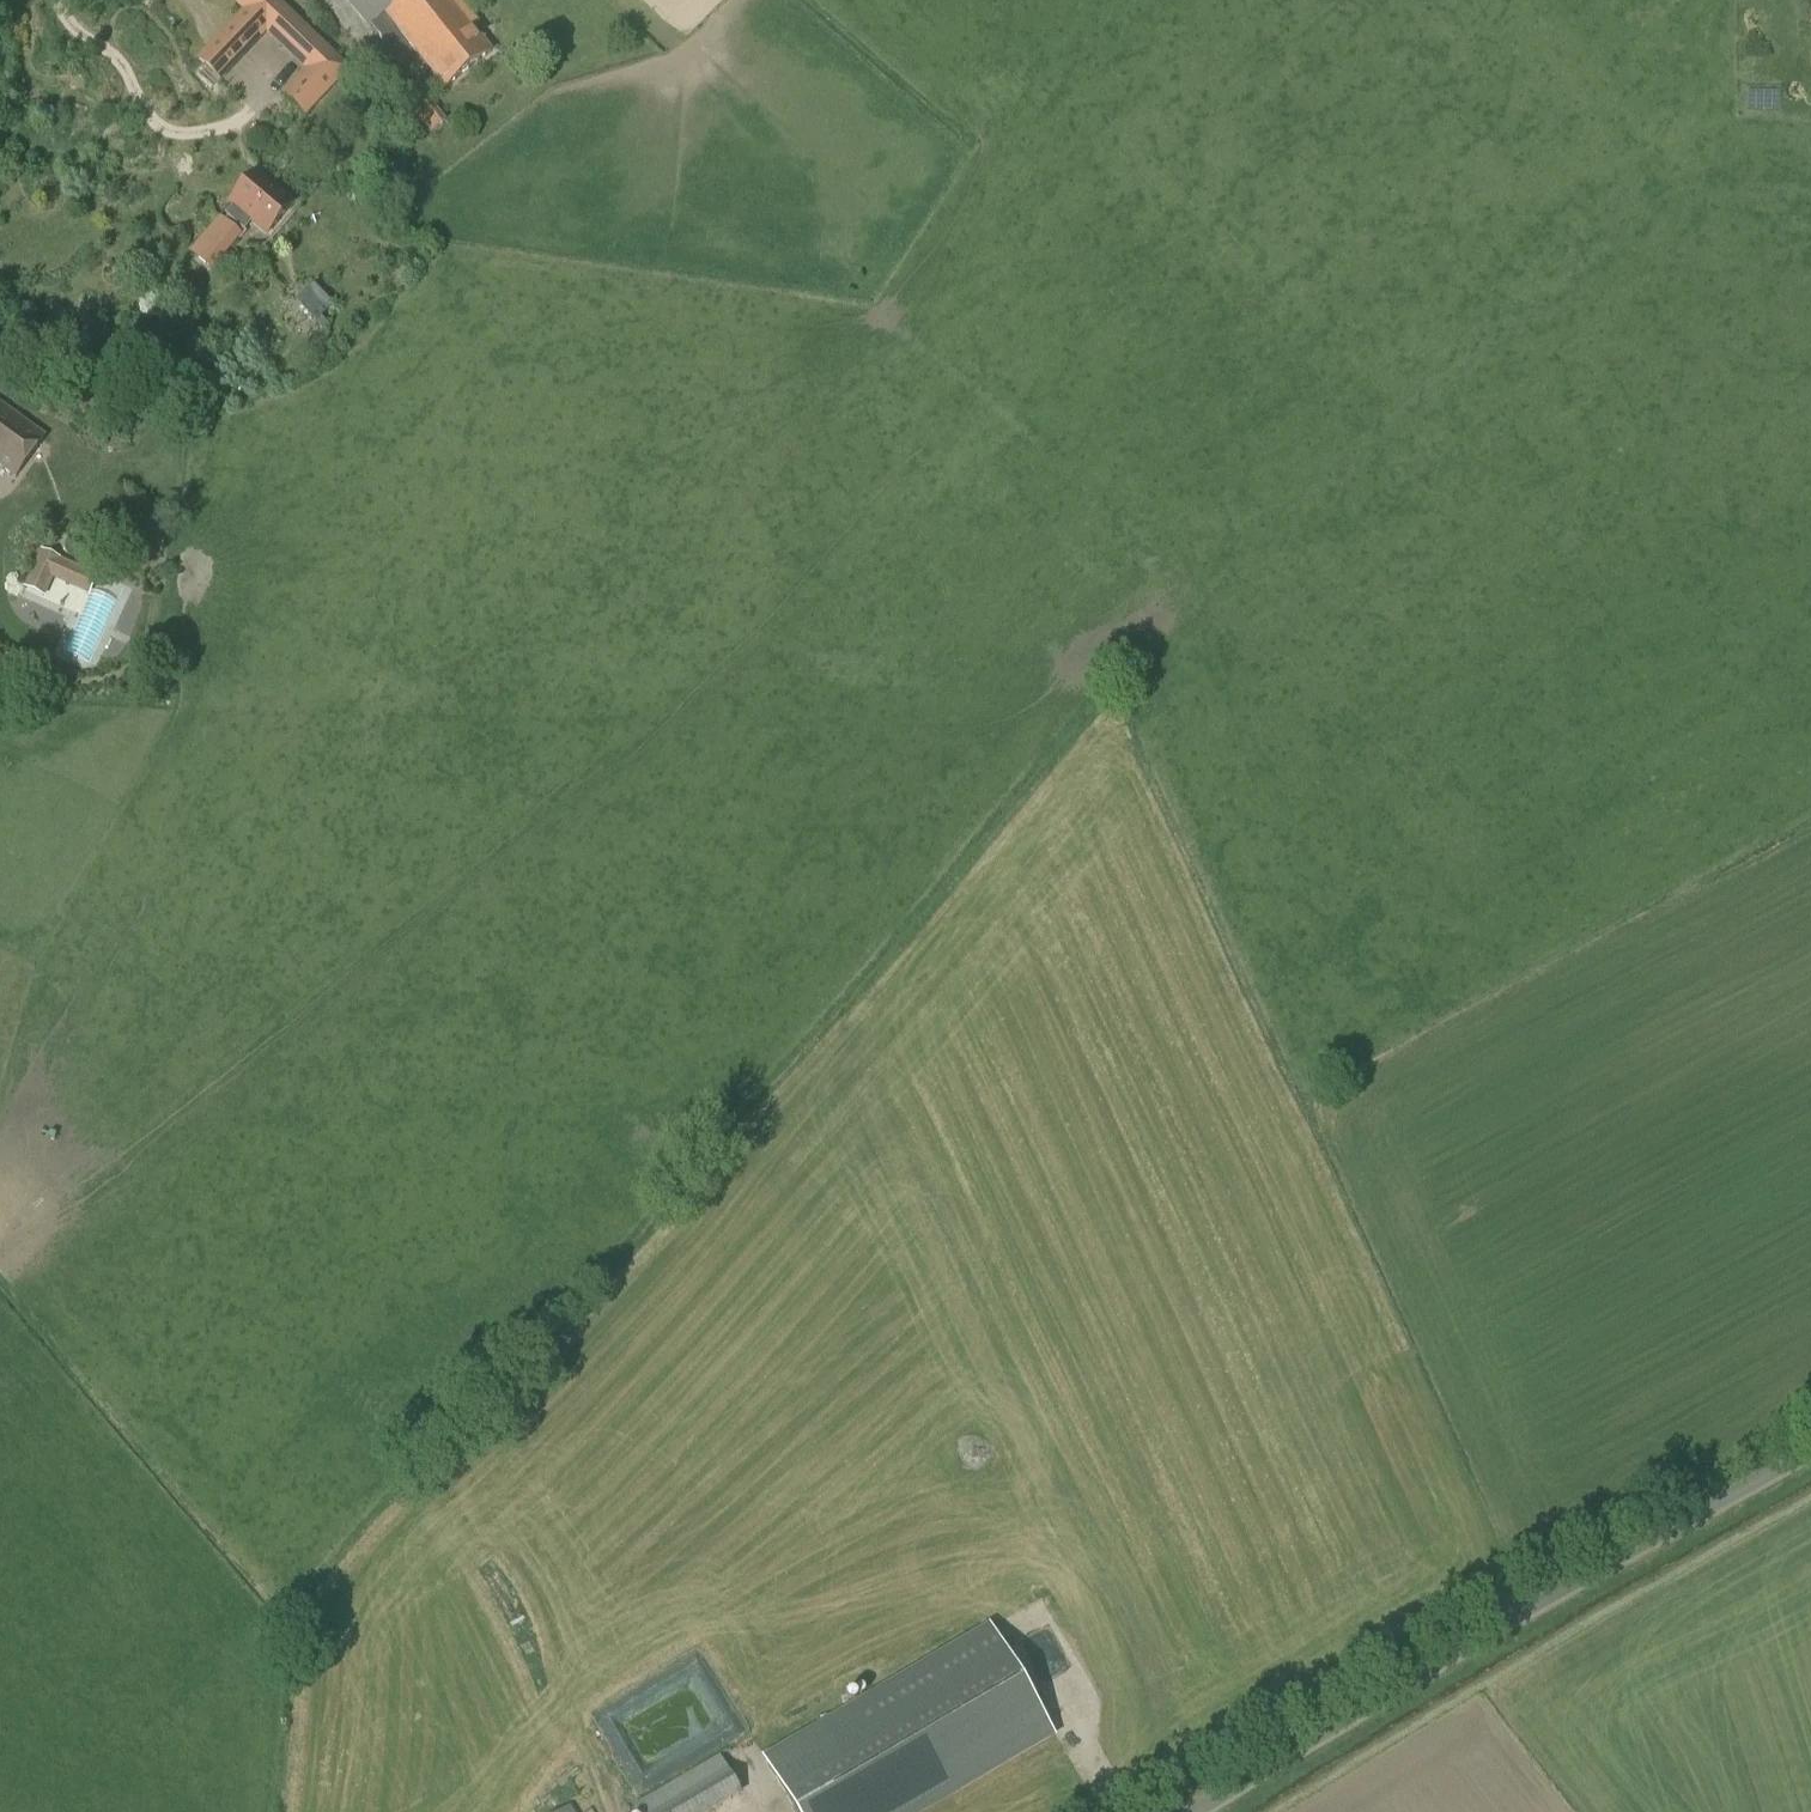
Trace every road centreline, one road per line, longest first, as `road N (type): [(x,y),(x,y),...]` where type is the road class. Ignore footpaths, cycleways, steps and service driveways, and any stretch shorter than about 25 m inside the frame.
road 1 (unclassified): [(1182,1811),(1810,1454)]

